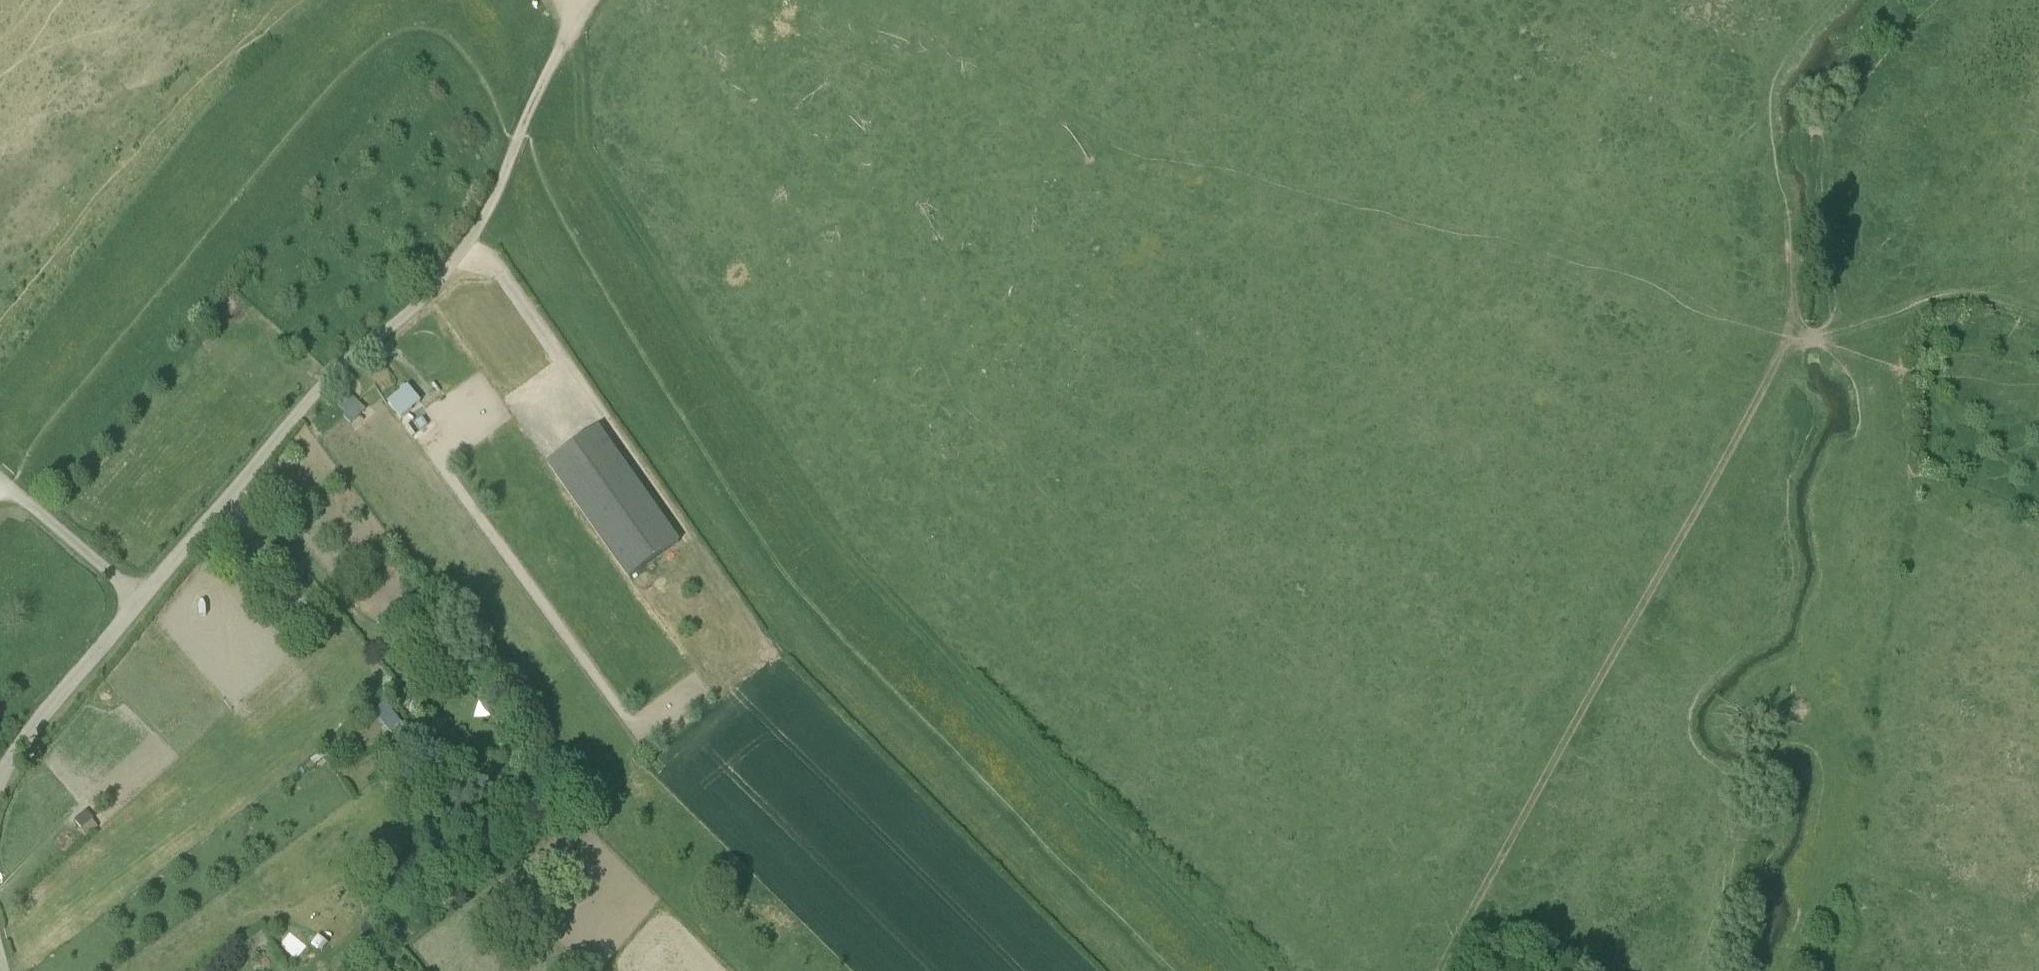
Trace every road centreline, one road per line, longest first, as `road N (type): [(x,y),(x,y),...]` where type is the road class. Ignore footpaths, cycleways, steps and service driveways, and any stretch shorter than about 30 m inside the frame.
road 1 (track): [(1435,970),(1788,337),(1798,266),(1776,100),(1796,54),(1842,0)]
road 2 (residential): [(0,776),(333,374),(446,272),(498,187),(574,27)]
road 3 (track): [(0,477),(333,82),(375,43),(413,28),(447,39),(515,140)]

